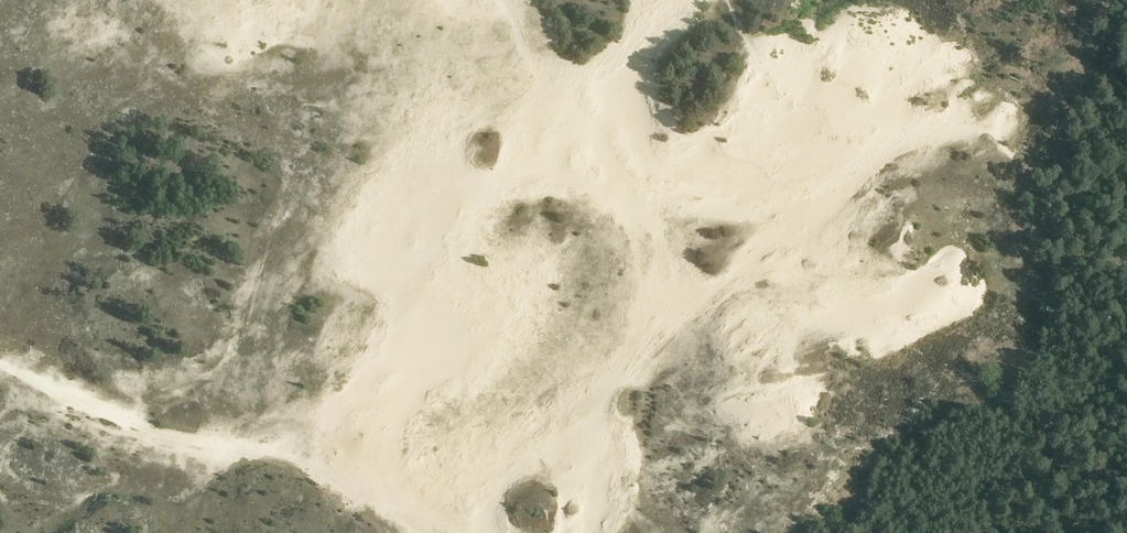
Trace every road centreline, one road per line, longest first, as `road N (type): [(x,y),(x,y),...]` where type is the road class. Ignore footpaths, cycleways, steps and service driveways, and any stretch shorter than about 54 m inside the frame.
road 1 (track): [(432,532),(297,459),(188,442),(0,366)]

